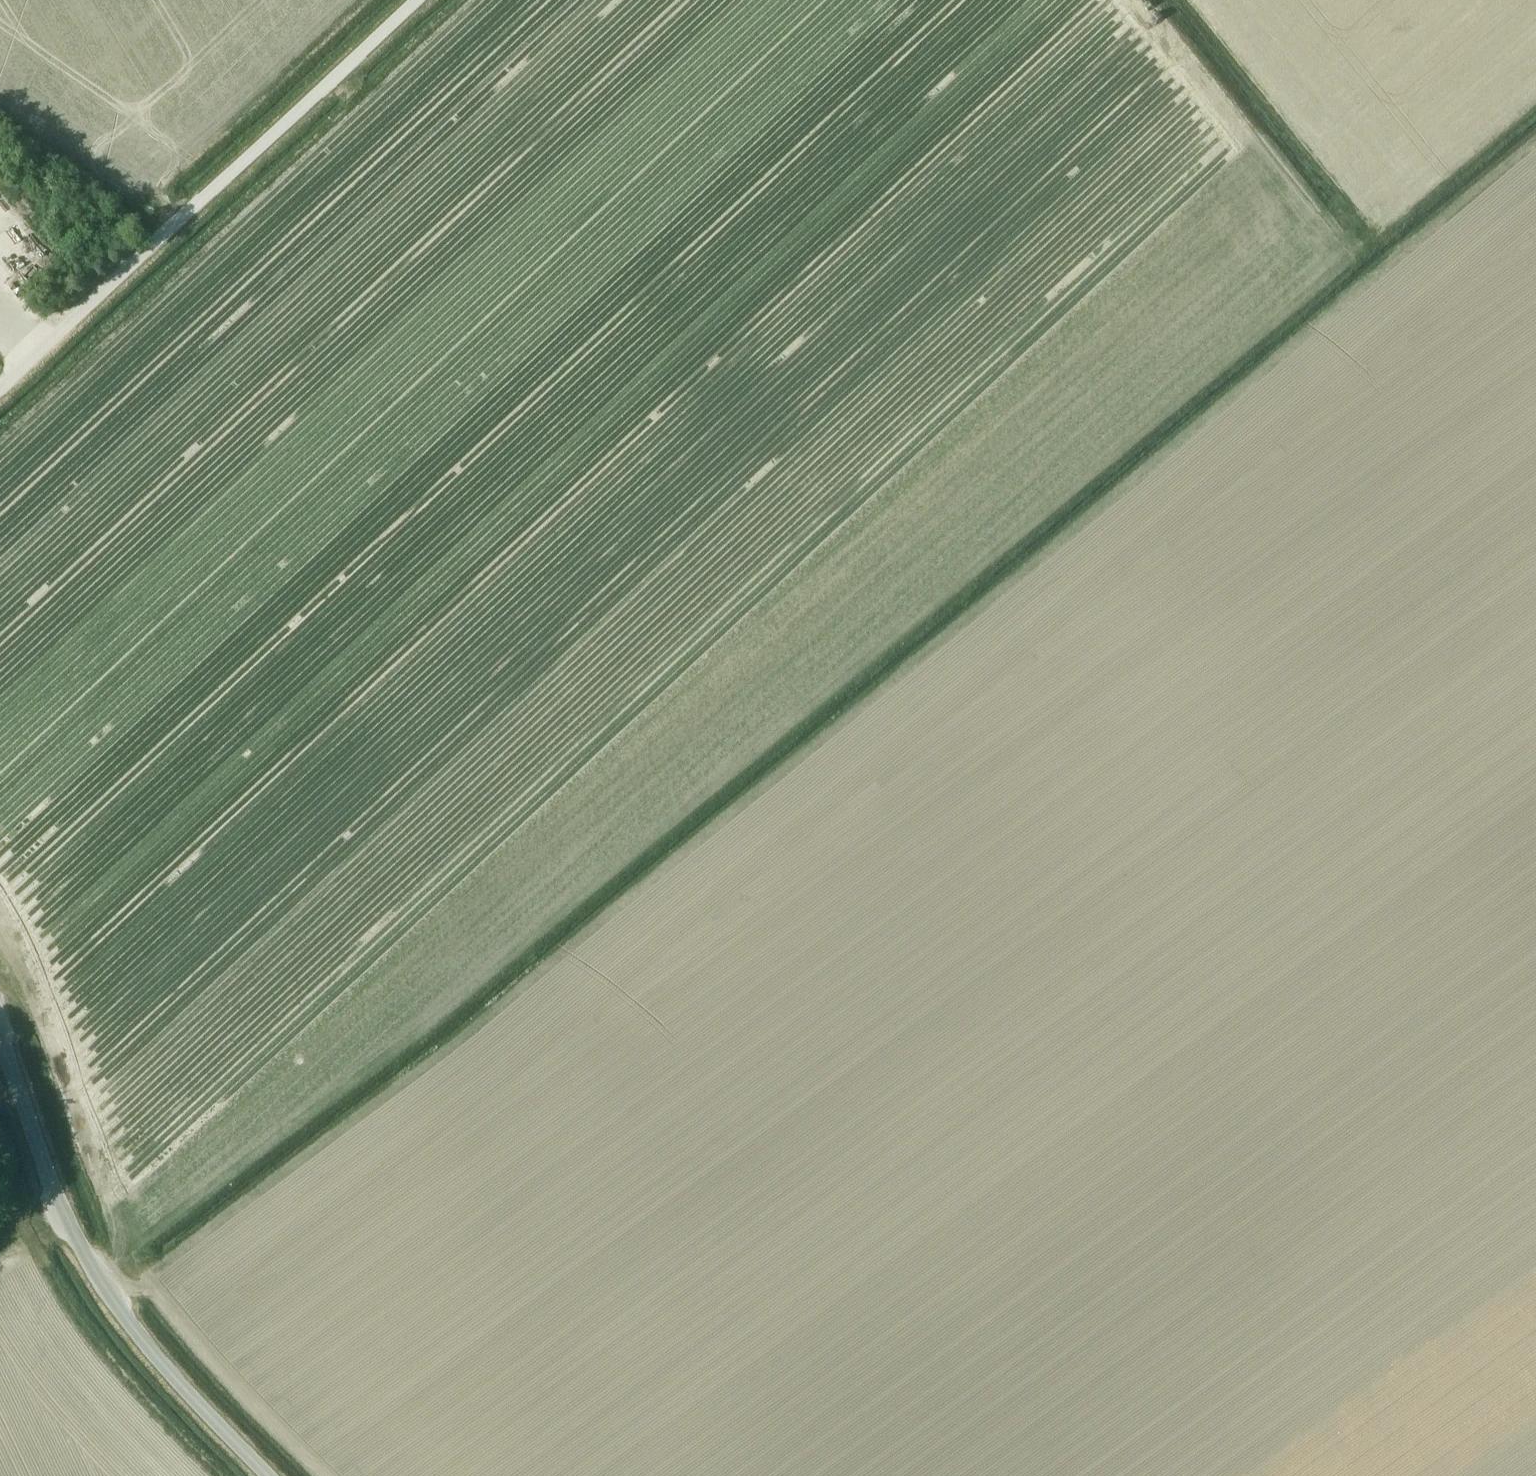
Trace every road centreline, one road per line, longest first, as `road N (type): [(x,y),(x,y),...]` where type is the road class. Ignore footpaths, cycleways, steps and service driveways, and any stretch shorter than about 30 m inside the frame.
road 1 (unclassified): [(0,387),(413,0)]
road 2 (tertiary): [(267,1475),(151,1357),(85,1269),(0,1051)]

